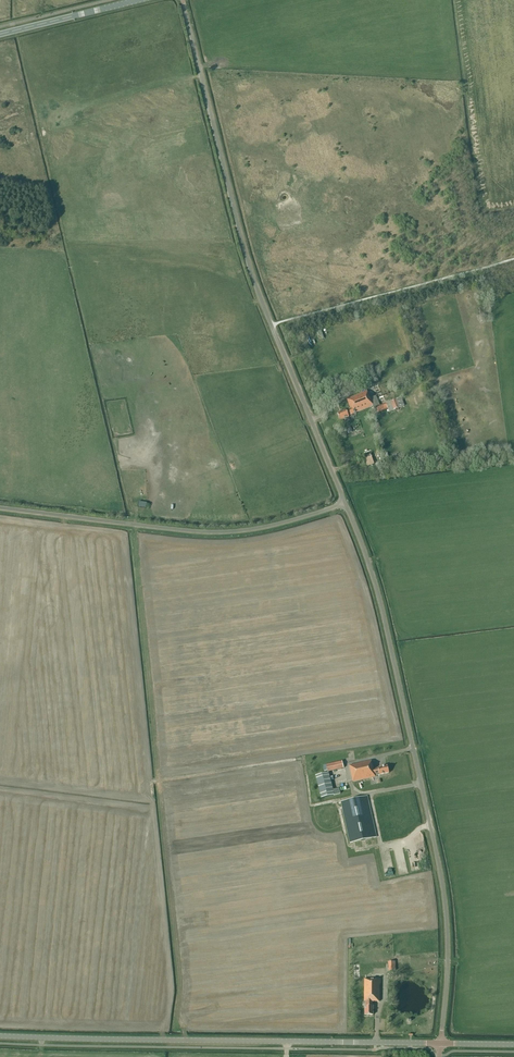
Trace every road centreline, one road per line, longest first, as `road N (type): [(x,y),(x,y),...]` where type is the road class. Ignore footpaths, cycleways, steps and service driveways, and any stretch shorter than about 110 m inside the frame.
road 1 (unclassified): [(440,1042),(449,950),(442,875),(374,574),(347,501)]
road 2 (unclassified): [(347,501),(250,269),(182,0)]
road 3 (tertiary): [(440,1042),(0,1035)]
road 4 (unclassified): [(347,501),(225,529),(0,505)]
road 5 (secondary): [(146,0),(0,35)]

